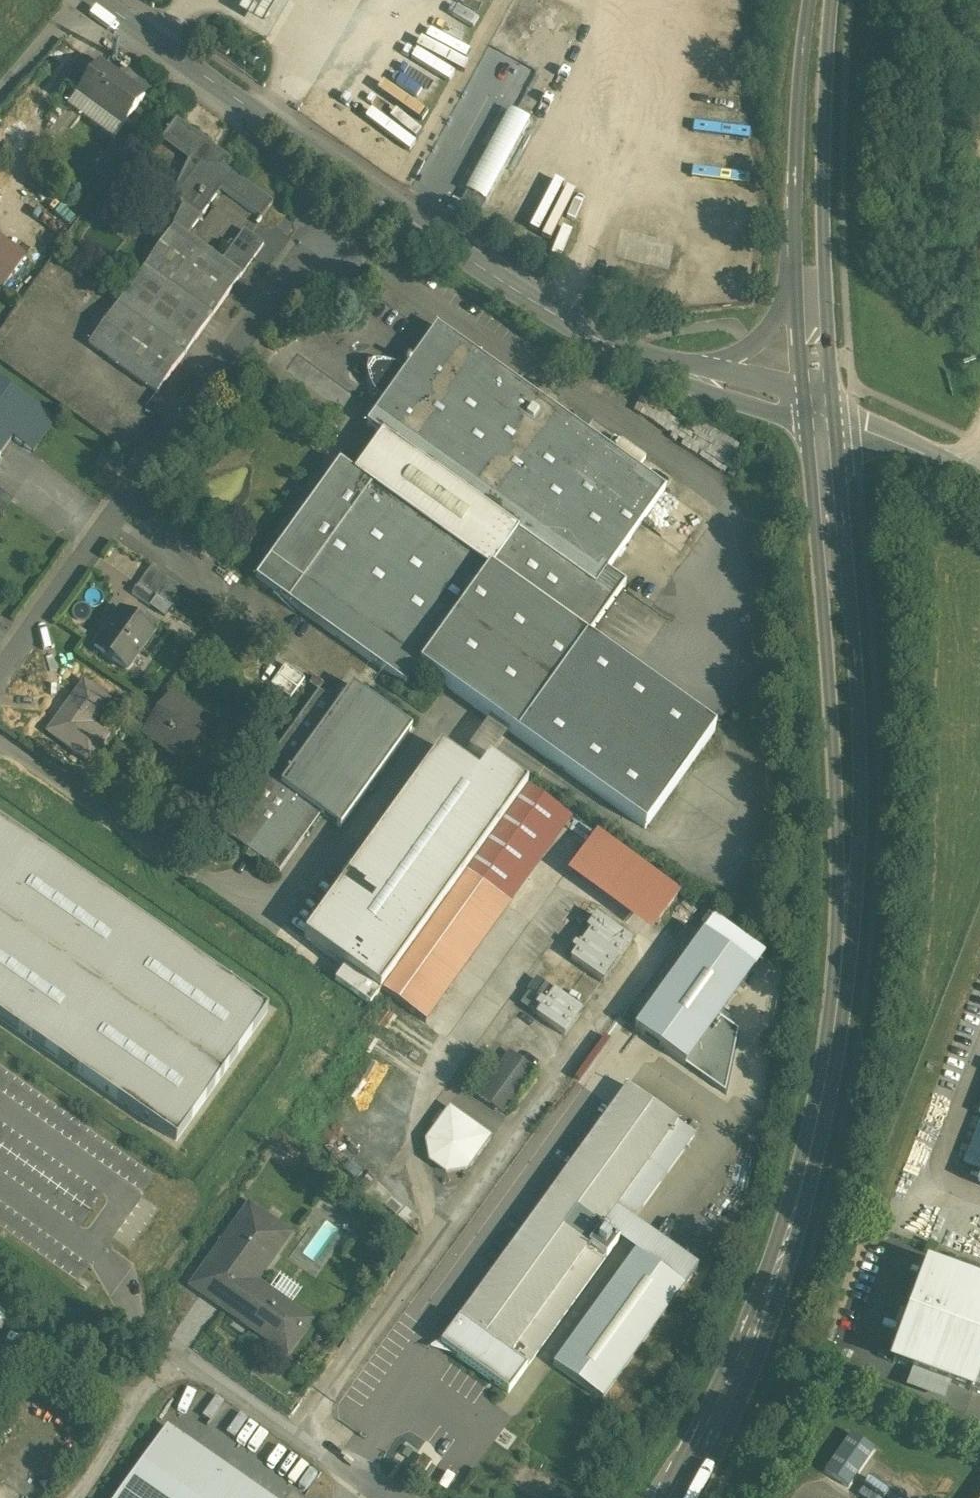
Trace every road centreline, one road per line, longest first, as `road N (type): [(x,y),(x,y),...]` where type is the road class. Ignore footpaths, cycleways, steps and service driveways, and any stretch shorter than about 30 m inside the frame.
road 1 (secondary): [(823,410),(852,810),(836,1039),(811,1164),(767,1308),(737,1384),(676,1497)]
road 2 (residential): [(359,1481),(175,1351),(148,1291),(153,1266),(317,1037),(312,999),(0,775)]
road 3 (tertiary): [(674,367),(595,337),(99,0)]
road 4 (residential): [(0,672),(304,248)]
road 5 (secondary): [(821,0),(811,254)]
road 6 (tertiary): [(811,254),(747,347),(734,357),(674,367)]
road 7 (secondary): [(811,254),(823,410)]
road 8 (tertiary): [(823,410),(674,367)]
road 9 (tertiary): [(823,410),(953,469)]

